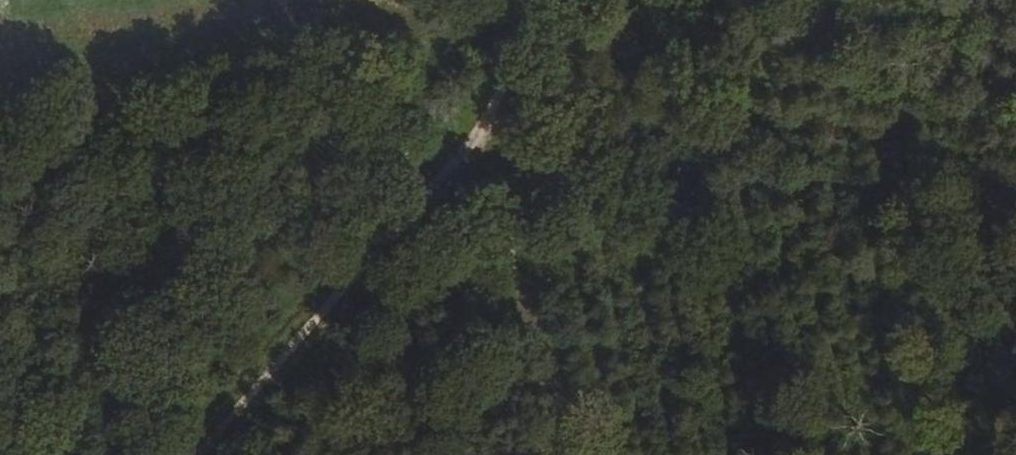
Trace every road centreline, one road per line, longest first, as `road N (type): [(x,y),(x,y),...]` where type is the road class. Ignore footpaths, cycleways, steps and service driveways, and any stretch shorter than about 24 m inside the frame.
road 1 (track): [(199,454),(470,145)]
road 2 (track): [(554,454),(470,145)]

